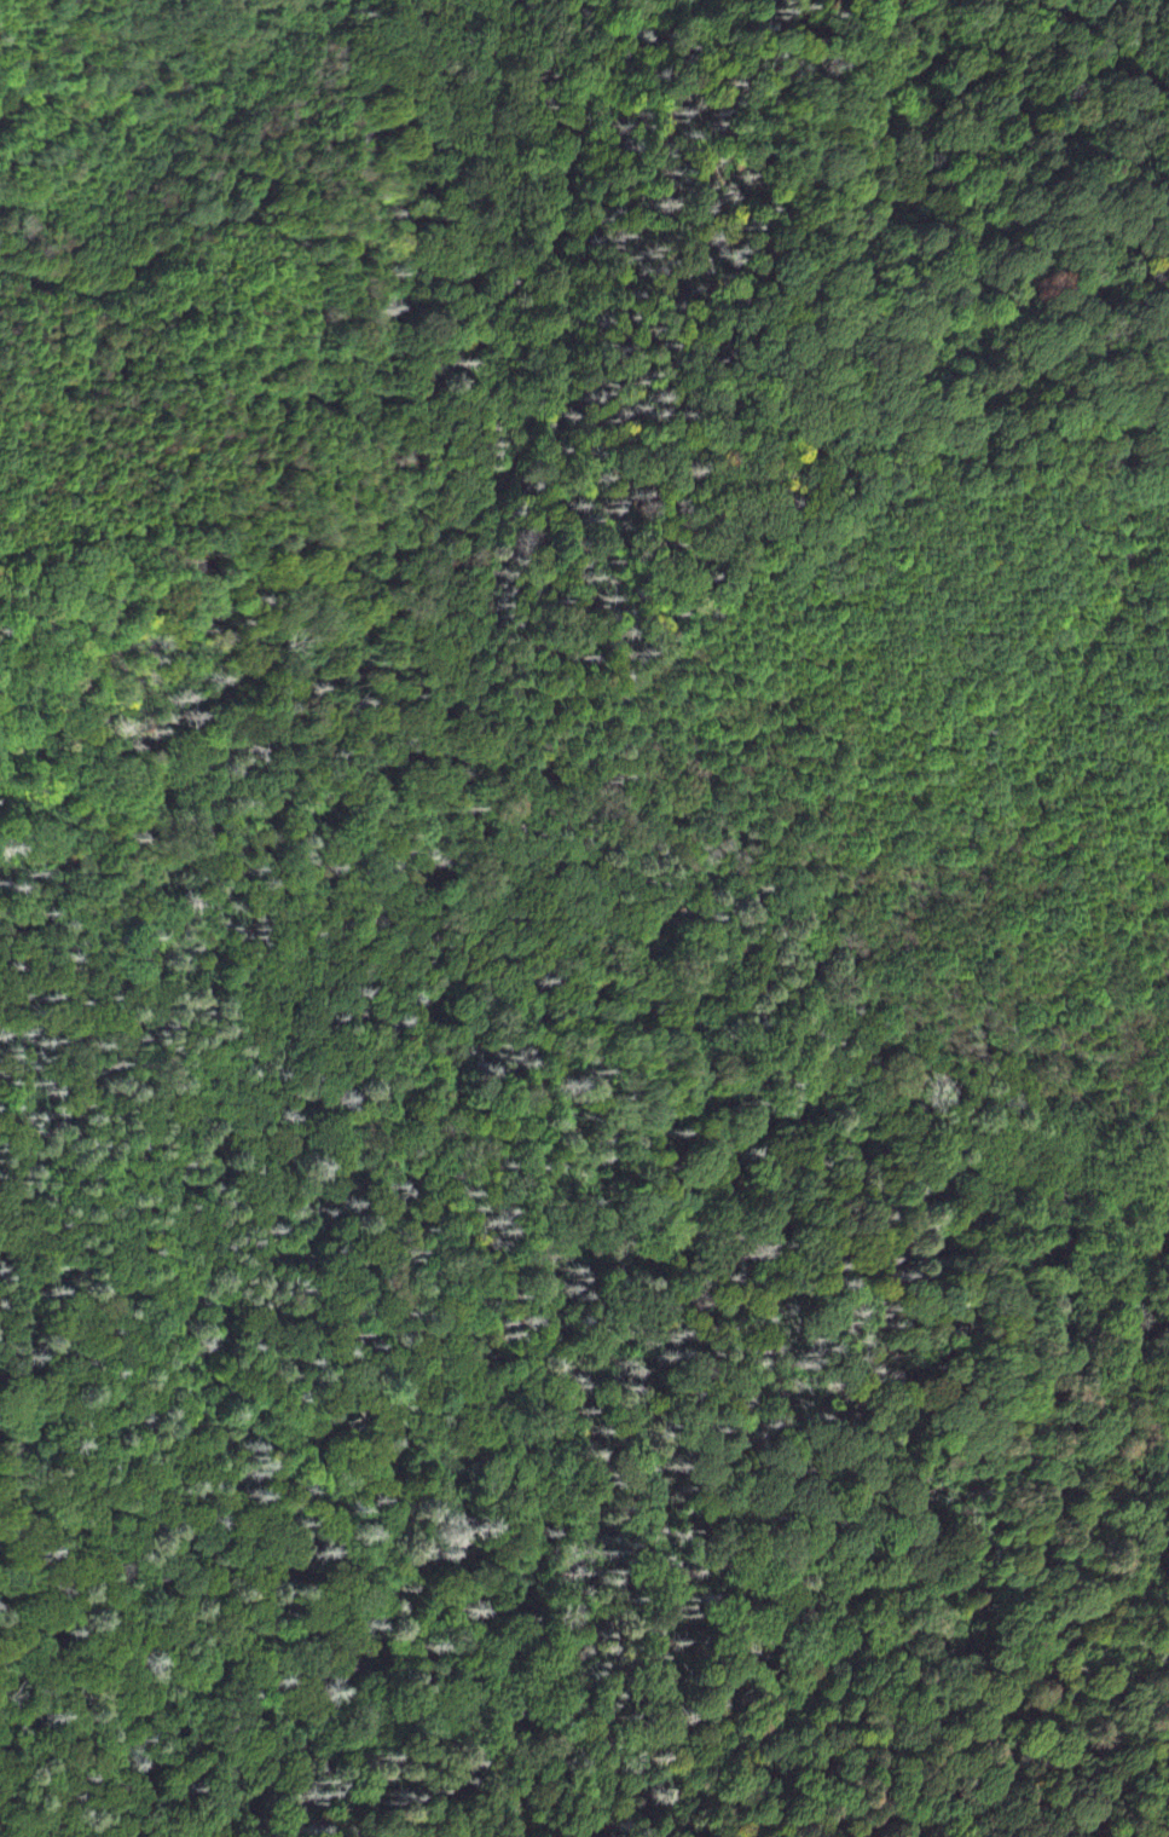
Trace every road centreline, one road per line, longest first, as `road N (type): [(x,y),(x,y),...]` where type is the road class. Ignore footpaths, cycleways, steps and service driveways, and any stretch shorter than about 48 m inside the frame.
road 1 (track): [(687,0),(615,18),(592,52),(551,260),(559,330),(551,383),(491,493),(450,528),(412,524),(386,463),(352,426),(294,402),(283,372),(301,333),(303,279),(283,233),(191,225),(93,297),(0,276)]
road 2 (track): [(0,169),(31,152),(87,96),(108,0)]

